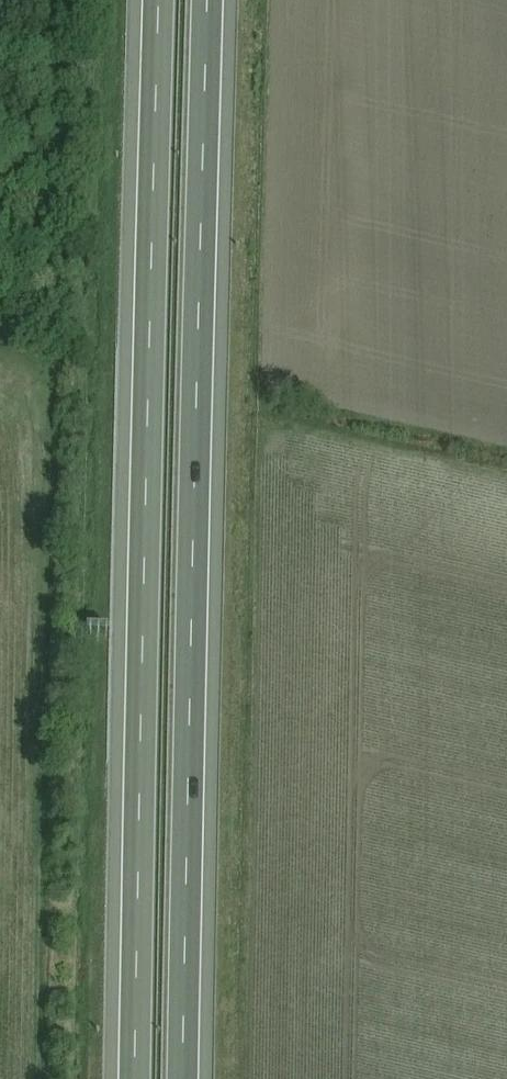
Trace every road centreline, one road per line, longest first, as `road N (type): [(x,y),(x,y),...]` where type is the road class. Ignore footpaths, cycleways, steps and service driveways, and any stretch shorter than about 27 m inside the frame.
road 1 (motorway): [(185,1078),(214,0)]
road 2 (motorway): [(164,0),(137,1078)]

